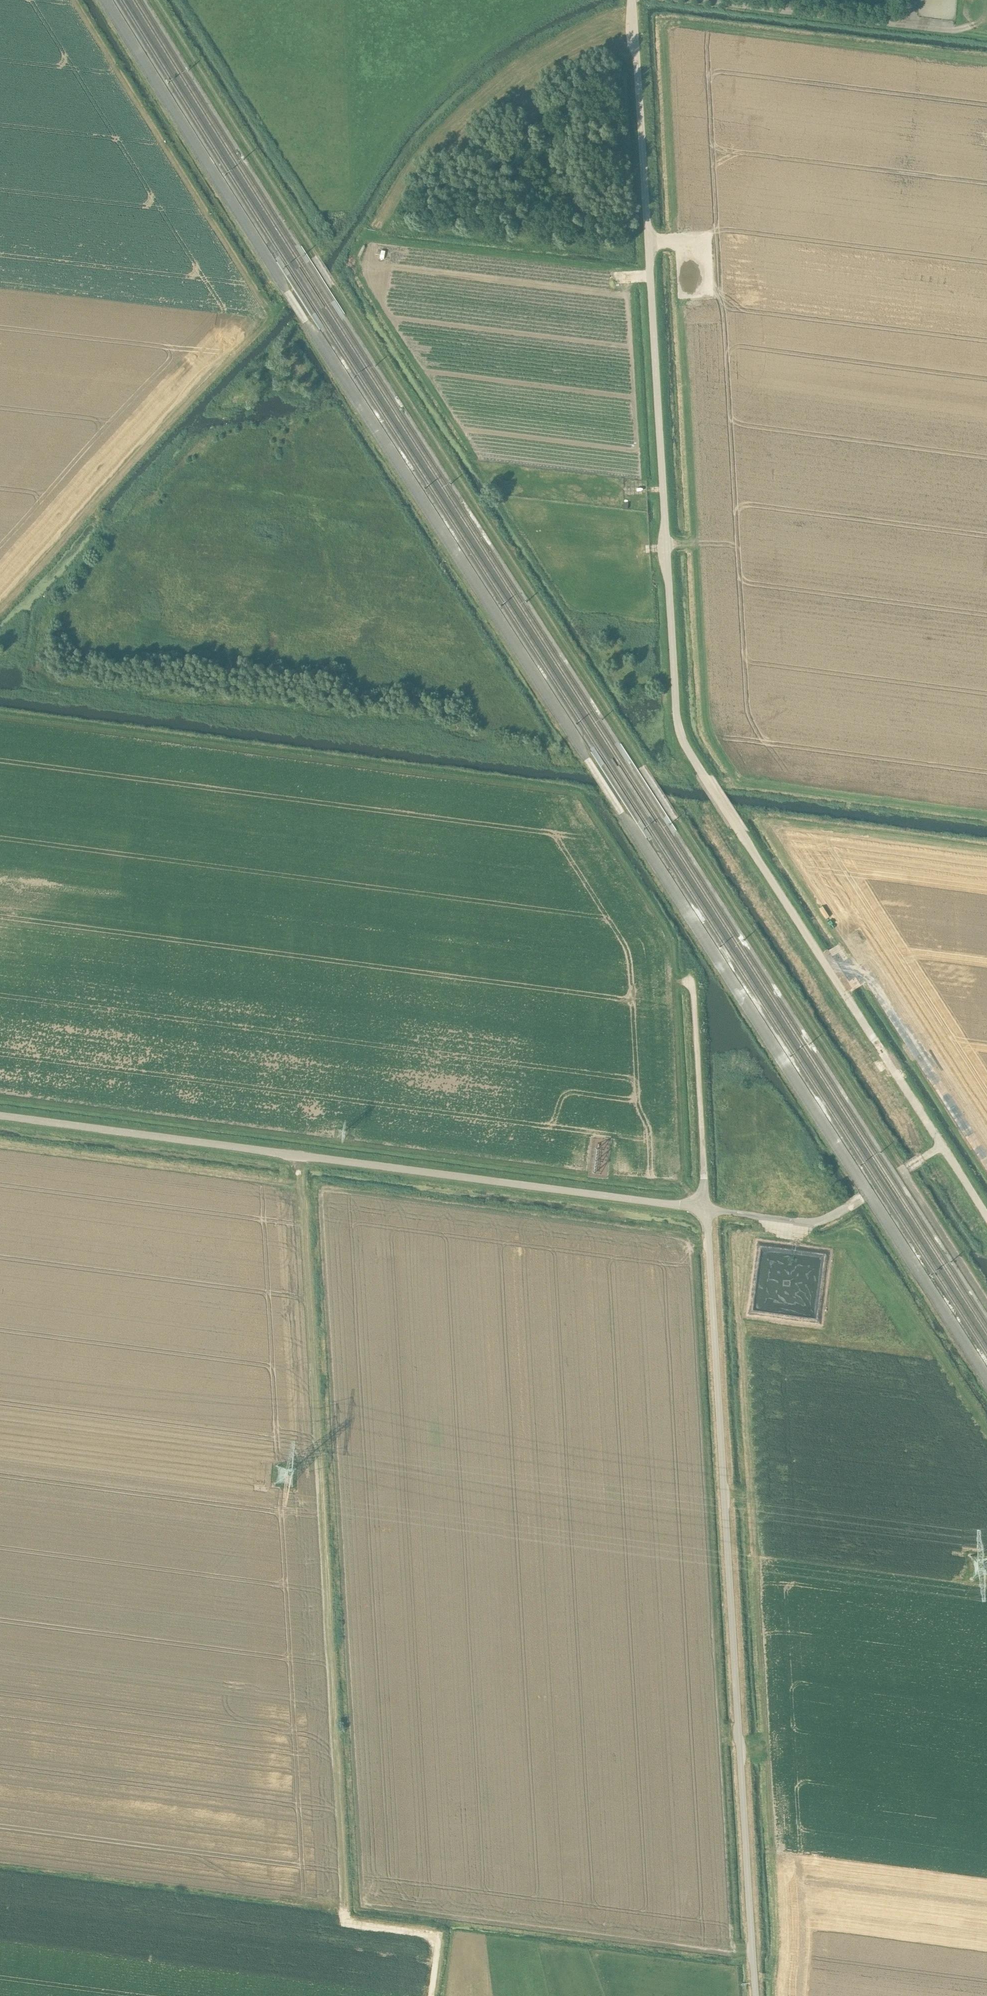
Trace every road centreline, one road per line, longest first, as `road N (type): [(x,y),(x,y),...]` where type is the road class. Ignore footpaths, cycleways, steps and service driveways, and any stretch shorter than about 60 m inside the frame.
road 1 (unclassified): [(755,1995),(704,1209),(0,1116)]
road 2 (unclassified): [(986,1216),(680,733),(633,0)]
road 3 (track): [(332,285),(642,767)]
road 4 (track): [(676,820),(899,1167)]
road 5 (track): [(153,0),(314,256)]
road 6 (track): [(704,1209),(693,989),(671,983)]

